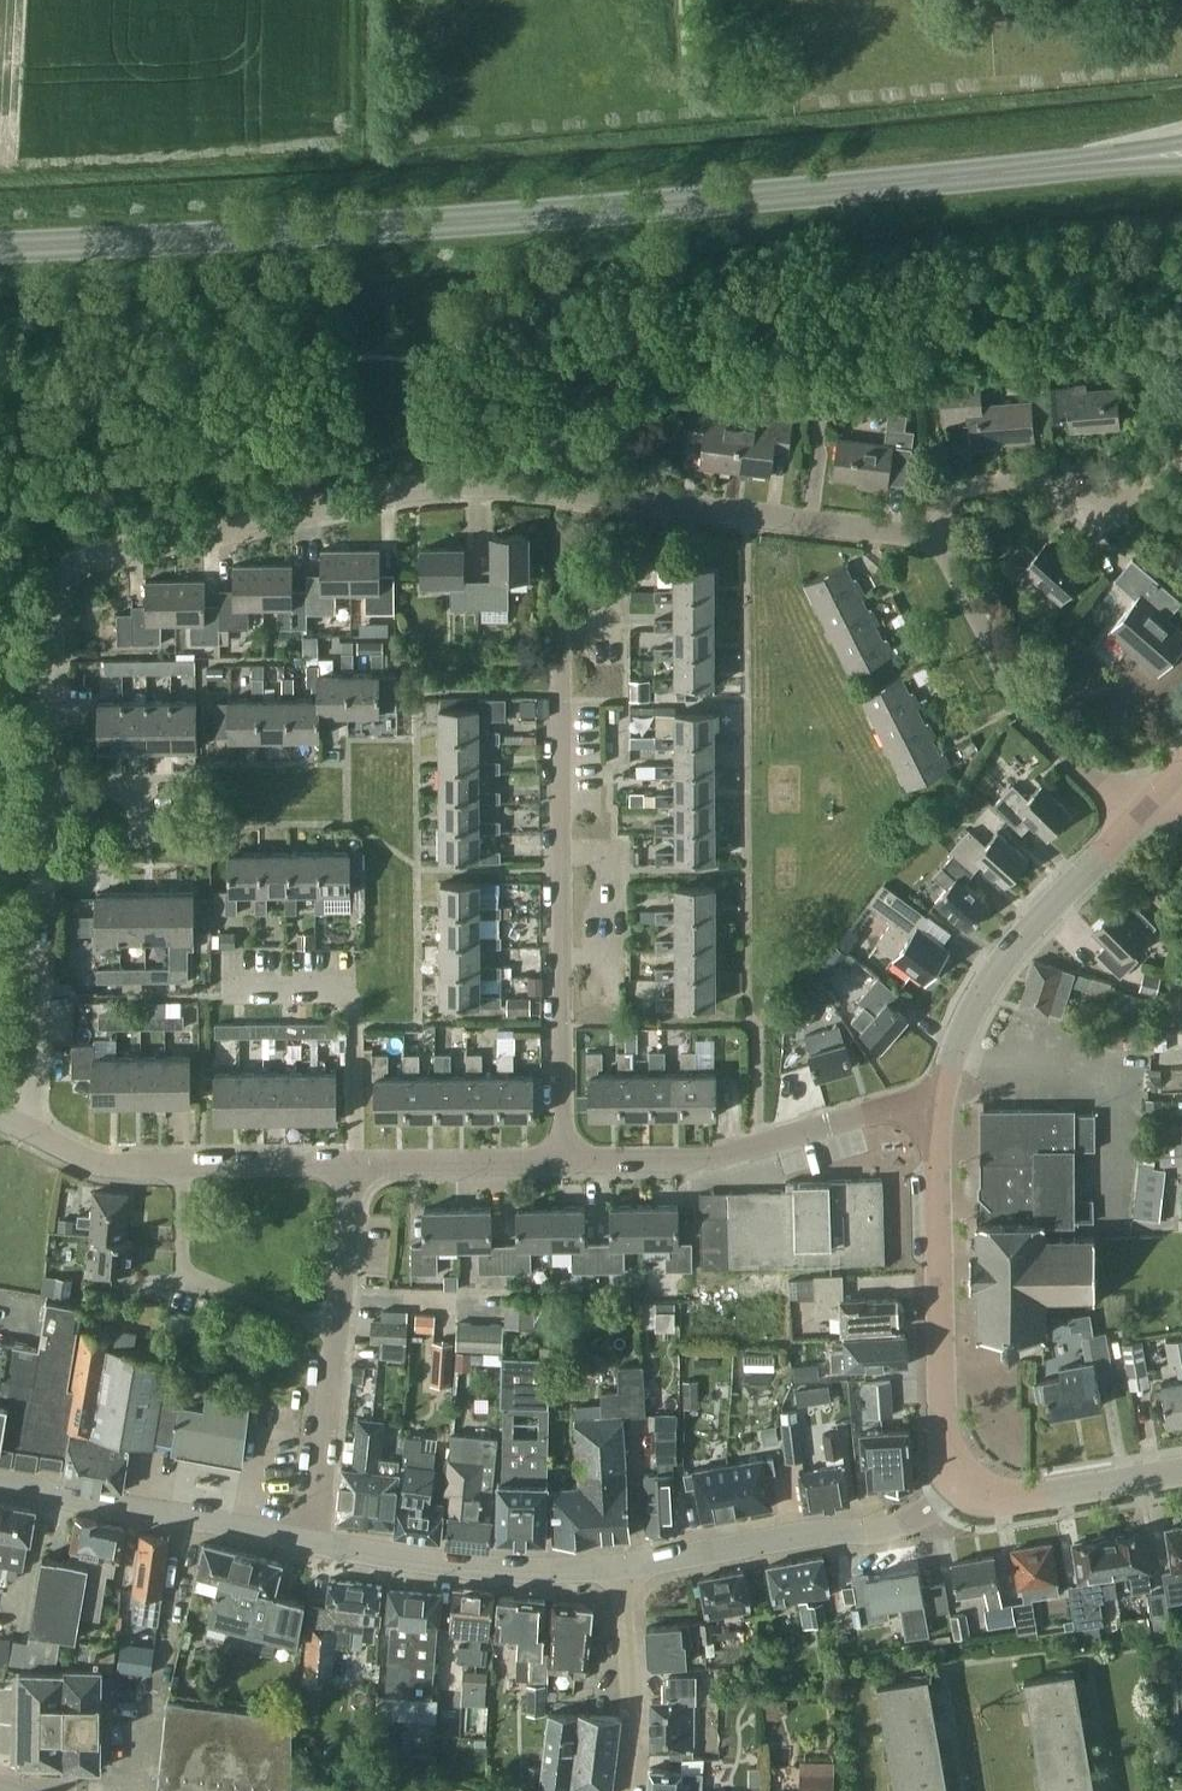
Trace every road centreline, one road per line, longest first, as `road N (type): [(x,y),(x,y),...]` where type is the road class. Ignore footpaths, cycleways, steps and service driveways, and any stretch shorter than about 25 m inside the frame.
road 1 (residential): [(935,540),(485,482),(426,487),(82,556),(55,598),(30,1076),(17,1125)]
road 2 (primary): [(0,245),(571,211),(1097,164)]
road 3 (residential): [(562,1161),(560,607)]
road 4 (residential): [(562,1161),(717,1156),(880,1110),(936,1108)]
road 5 (tertiary): [(963,1484),(941,1429),(936,1108)]
road 6 (residential): [(312,1542),(353,1164)]
road 7 (tertiary): [(936,1108),(970,1011),(1000,966),(1146,802)]
road 8 (tertiary): [(621,1567),(900,1528),(963,1484)]
road 9 (residential): [(1146,802),(1096,779),(1022,703),(935,540)]
road 10 (residential): [(353,1164),(100,1163),(17,1125)]
road 11 (tertiary): [(312,1542),(0,1486)]
road 12 (tertiary): [(621,1567),(485,1571),(312,1542)]
road 13 (residential): [(353,1164),(353,1008),(336,987),(227,988)]
road 14 (tertiary): [(963,1484),(995,1501),(1181,1472)]
road 15 (residential): [(624,1790),(632,1724),(621,1567)]
road 16 (residential): [(935,540),(937,502),(960,489),(1063,484),(1095,511)]
road 17 (residential): [(353,1164),(562,1161)]

